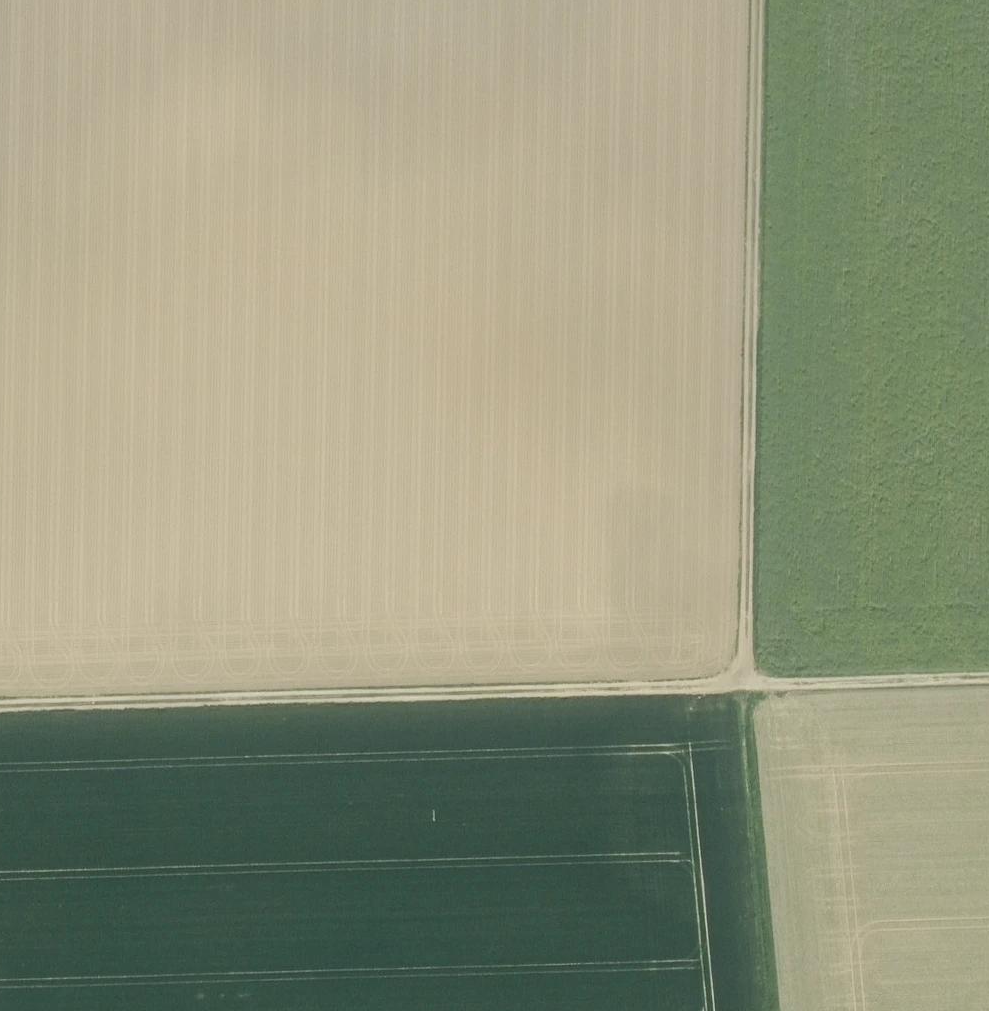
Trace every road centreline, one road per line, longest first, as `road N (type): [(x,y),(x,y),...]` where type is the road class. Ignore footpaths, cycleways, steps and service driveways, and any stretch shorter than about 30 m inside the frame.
road 1 (track): [(778,1010),(746,613),(759,0)]
road 2 (track): [(988,677),(0,705)]

